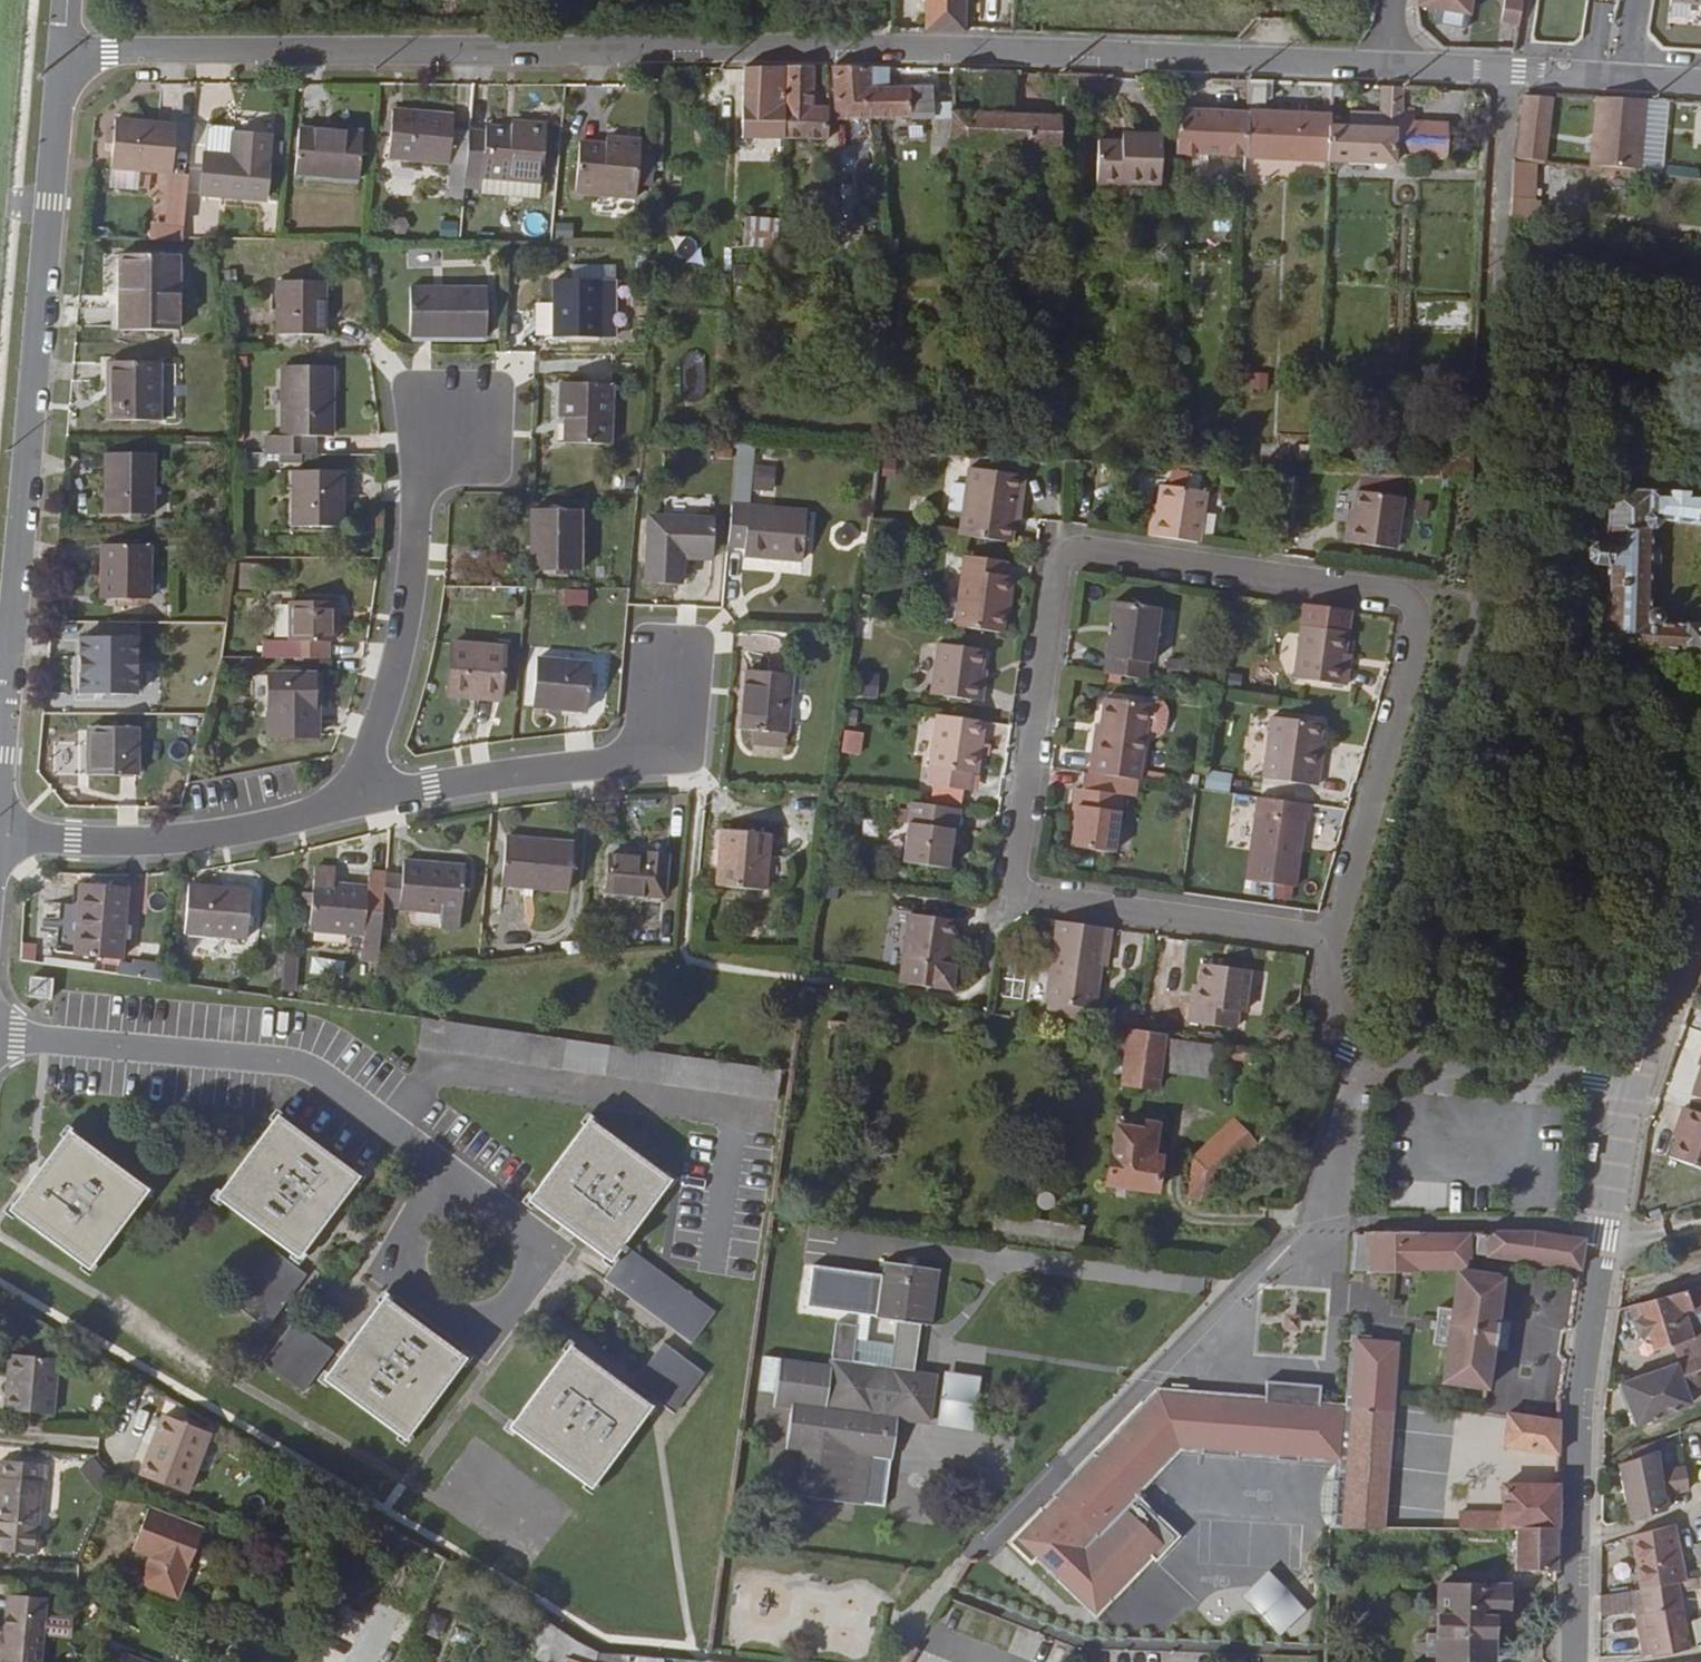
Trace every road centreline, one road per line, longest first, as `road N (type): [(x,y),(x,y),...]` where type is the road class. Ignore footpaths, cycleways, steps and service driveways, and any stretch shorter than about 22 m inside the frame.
road 1 (residential): [(64,57),(882,48),(1388,68)]
road 2 (residential): [(1419,626),(1412,603),(1396,590),(1084,547),(1060,565),(1010,869),(1022,887),(1032,896),(1332,937)]
road 3 (residential): [(64,57),(0,766)]
road 4 (residential): [(1631,1087),(1576,1428),(1573,1661)]
road 5 (residential): [(453,1172),(299,1064),(0,1038)]
road 6 (residential): [(461,426),(421,492),(406,627),(356,802)]
road 7 (residential): [(1162,1367),(1321,1206),(1349,1054)]
road 8 (residential): [(356,802),(188,840),(0,833)]
road 9 (residential): [(666,692),(627,762),(356,802)]
road 10 (residential): [(453,1172),(406,1240),(419,1286),(486,1341),(539,1269),(536,1231)]
road 11 (residential): [(1332,937),(1419,626)]
road 12 (residential): [(1631,1087),(1349,1054)]
road 13 (residential): [(1388,68),(1625,79)]
road 14 (residential): [(1700,901),(1631,1087)]
road 15 (residential): [(1349,1054),(1333,1020),(1332,937)]

